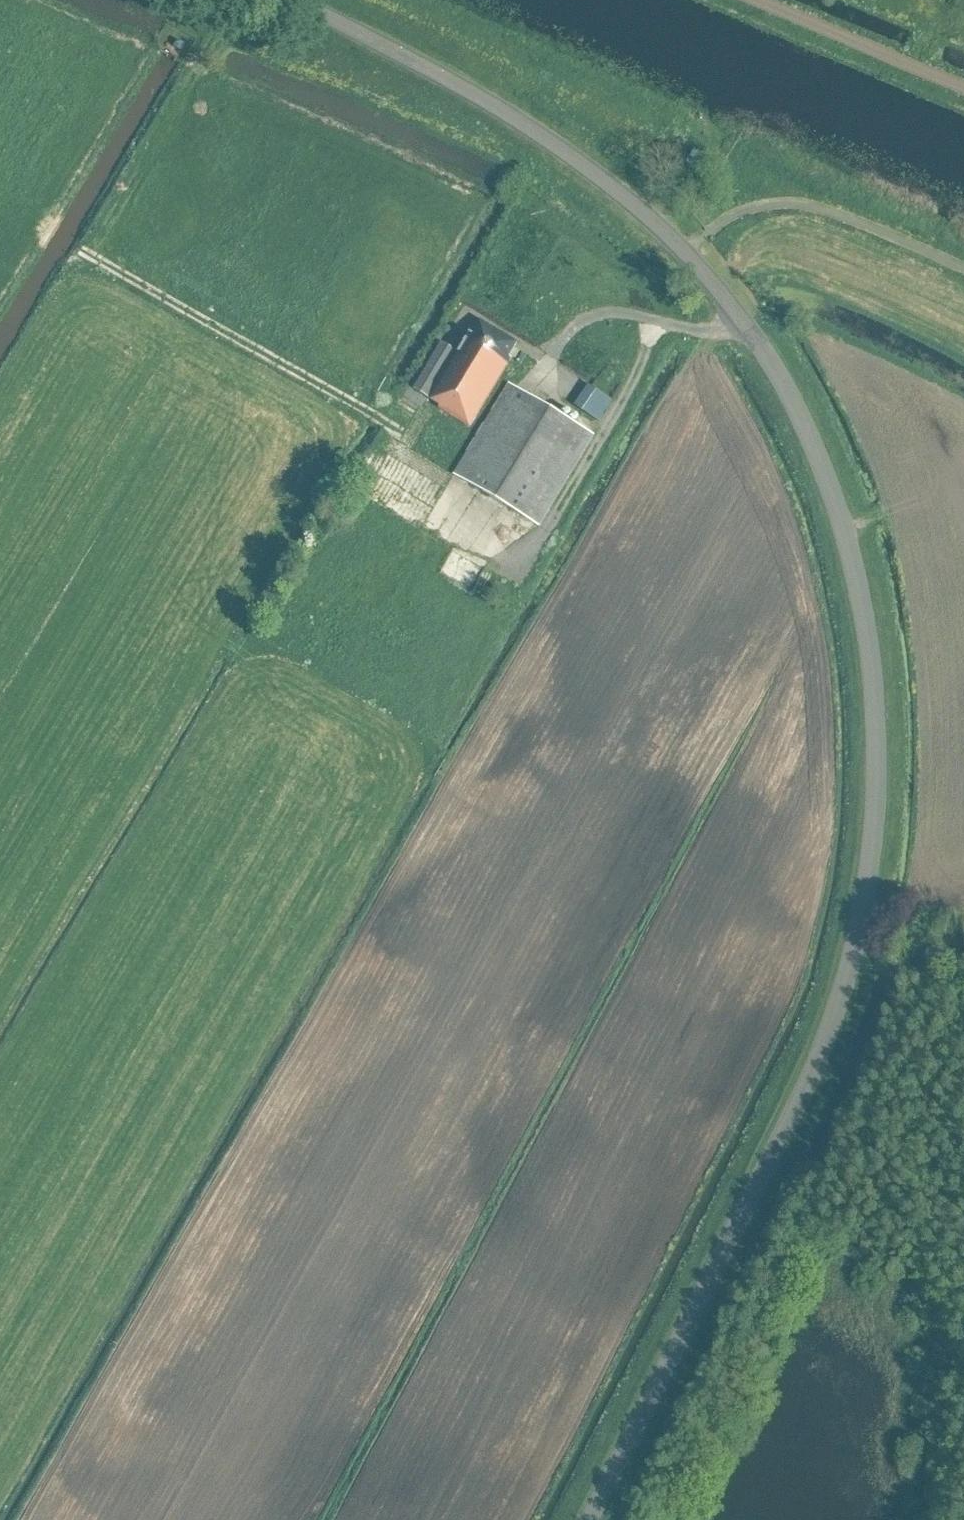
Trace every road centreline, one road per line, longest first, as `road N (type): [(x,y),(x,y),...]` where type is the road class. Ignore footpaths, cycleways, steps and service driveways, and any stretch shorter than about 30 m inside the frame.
road 1 (unclassified): [(584,1519),(813,1066),(859,929),(881,741),(862,591),(820,459),(755,337),(692,255),(503,114),(291,0)]
road 2 (track): [(755,0),(963,89)]

